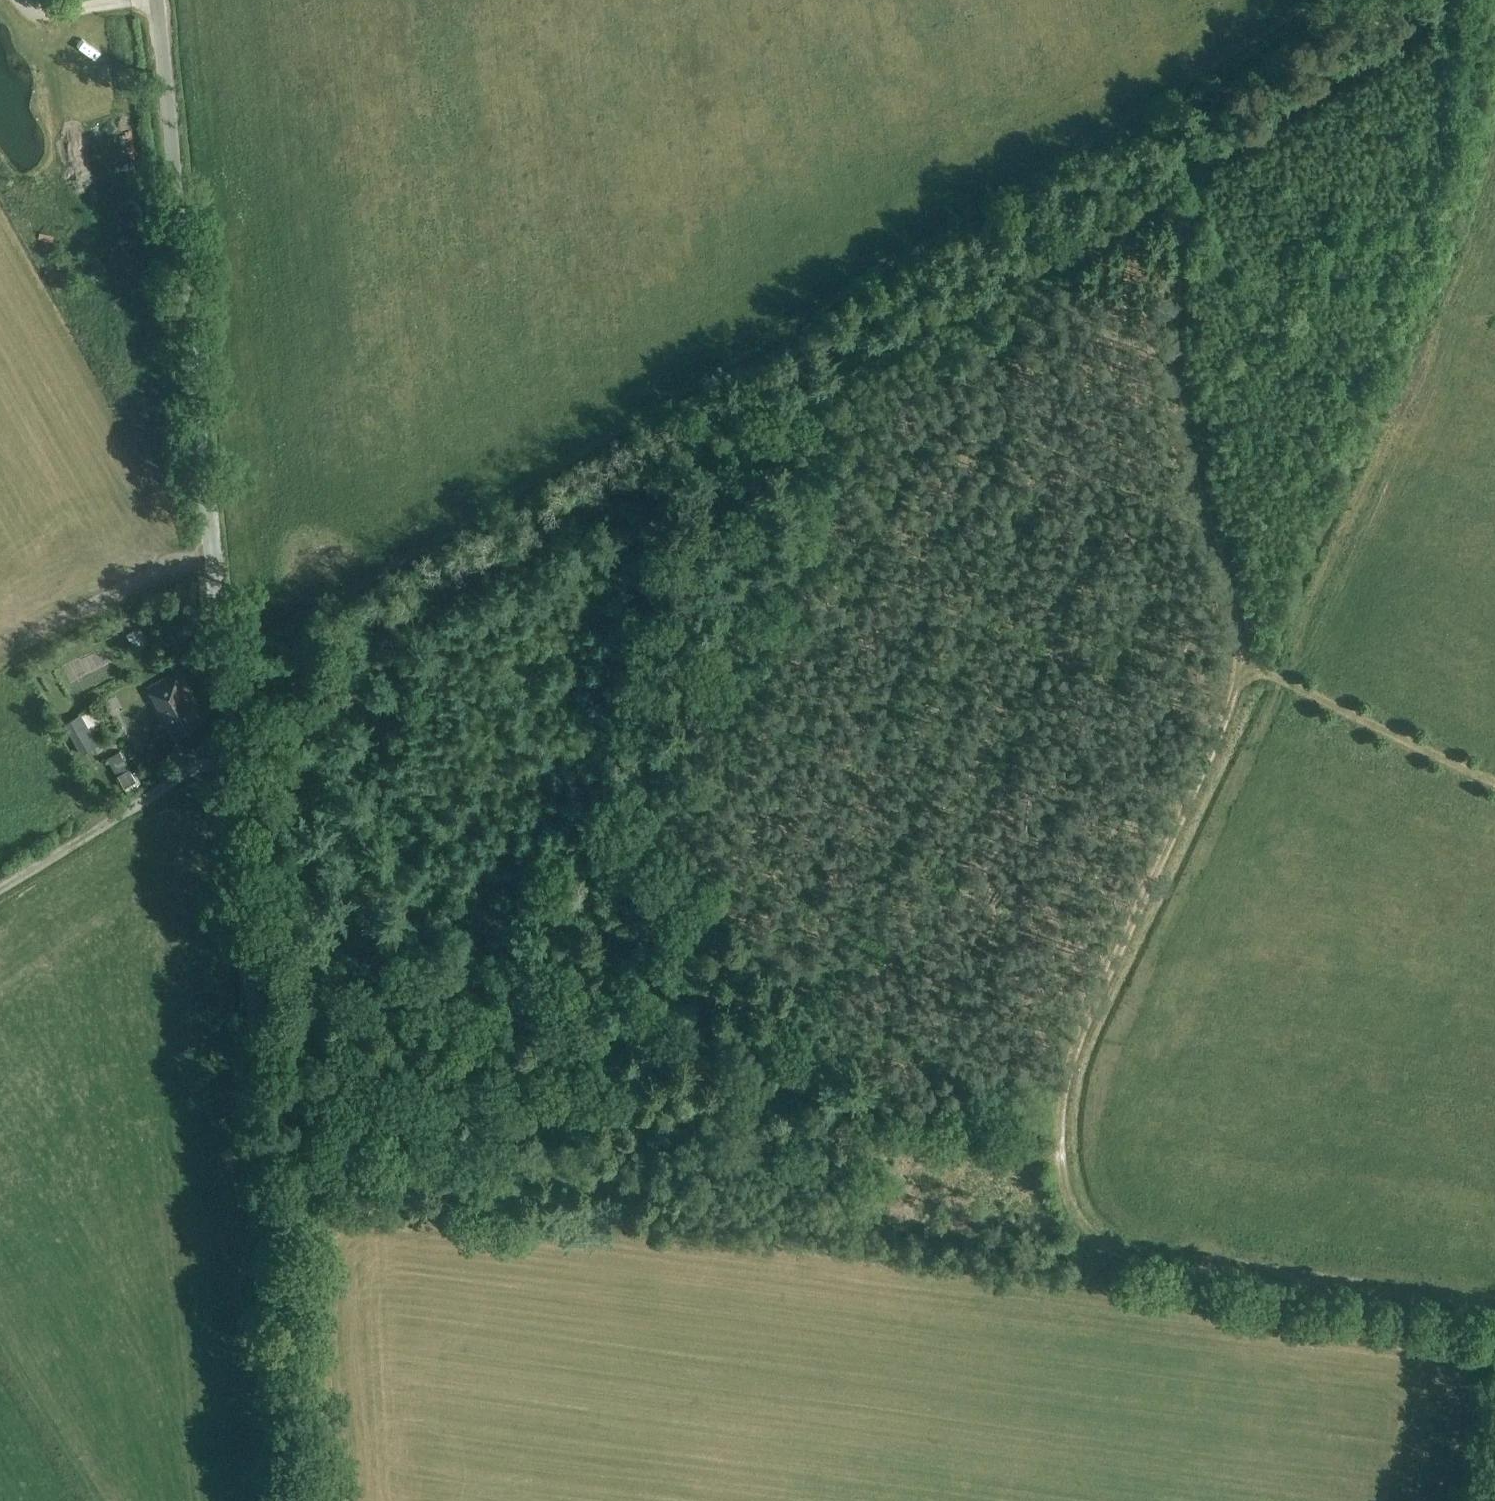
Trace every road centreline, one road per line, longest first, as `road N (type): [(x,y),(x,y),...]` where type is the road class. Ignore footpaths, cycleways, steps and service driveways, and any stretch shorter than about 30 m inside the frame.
road 1 (tertiary): [(301,1500),(157,0)]
road 2 (track): [(1494,1320),(1157,1266),(1104,1247),(1066,1200),(1058,1149),(1067,1069),(1219,740),(1237,671)]
road 3 (track): [(1237,671),(1228,578),(1177,407),(1174,333),(1198,175),(1231,142),(1457,0)]
road 4 (track): [(1237,671),(1273,676),(1494,783)]
road 5 (track): [(0,888),(199,765),(231,759)]

